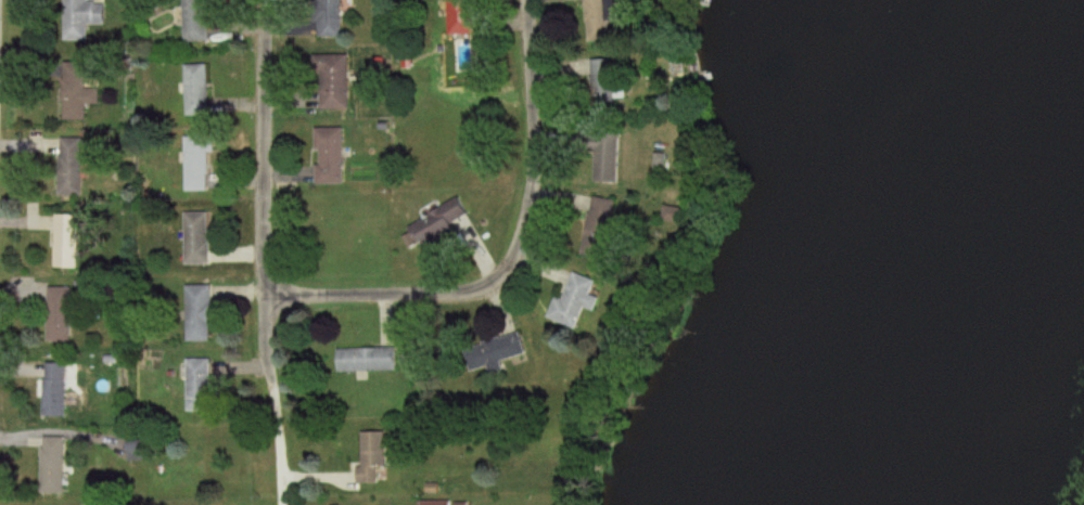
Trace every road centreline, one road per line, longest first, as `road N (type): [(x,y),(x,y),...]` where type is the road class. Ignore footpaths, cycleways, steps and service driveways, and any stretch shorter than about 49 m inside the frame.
road 1 (residential): [(266,297),(264,0)]
road 2 (residential): [(527,0),(534,171),(524,234),(496,286)]
road 3 (residential): [(496,286),(471,295),(266,297)]
road 4 (residential): [(284,504),(266,297)]

